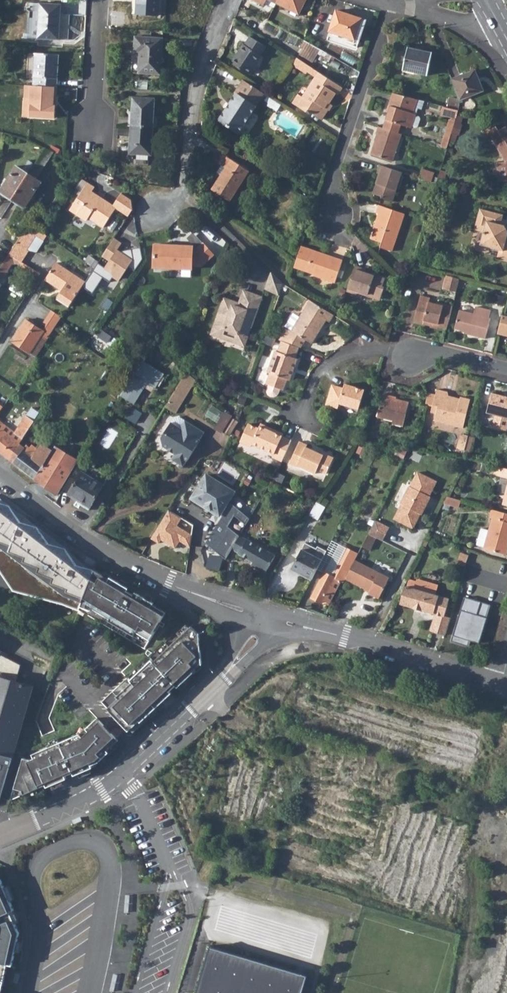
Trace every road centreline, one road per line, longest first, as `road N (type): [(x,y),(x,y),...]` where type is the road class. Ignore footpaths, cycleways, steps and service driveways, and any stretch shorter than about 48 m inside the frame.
road 1 (residential): [(27,992),(37,936),(30,865),(87,838),(98,840),(110,866),(89,992)]
road 2 (residential): [(272,620),(110,784),(0,837)]
road 3 (residential): [(0,473),(122,559),(272,620)]
road 4 (residential): [(506,368),(449,354),(341,356),(320,371),(299,417)]
road 5 (residential): [(272,620),(501,683)]
road 6 (residential): [(158,209),(181,189),(197,80),(229,0)]
road 7 (residential): [(391,4),(334,171),(331,211)]
road 8 (residential): [(94,131),(101,0)]

